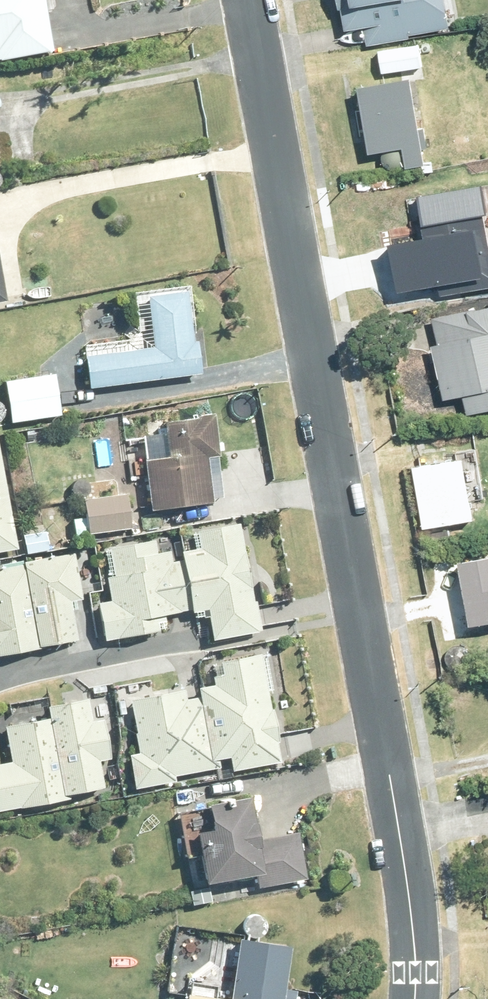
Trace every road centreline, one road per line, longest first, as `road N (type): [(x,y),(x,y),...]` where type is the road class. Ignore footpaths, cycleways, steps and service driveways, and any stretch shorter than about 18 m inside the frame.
road 1 (residential): [(247,0),(409,901),(414,998)]

